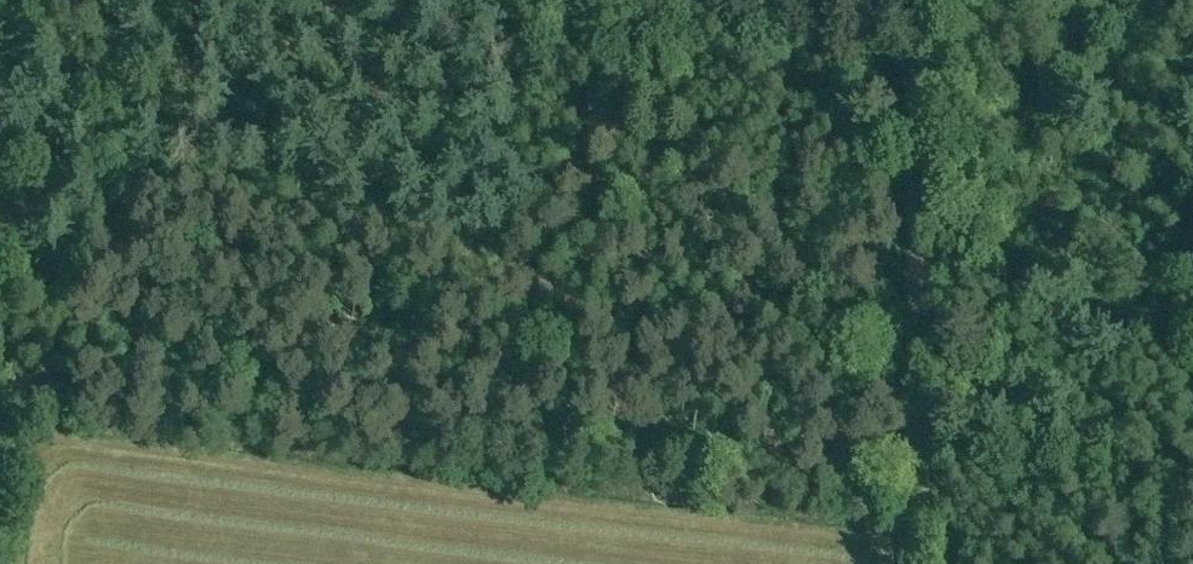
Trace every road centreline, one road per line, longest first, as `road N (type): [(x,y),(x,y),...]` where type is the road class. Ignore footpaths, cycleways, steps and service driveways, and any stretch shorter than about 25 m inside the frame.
road 1 (unclassified): [(918,563),(921,0)]
road 2 (track): [(76,0),(0,296)]

